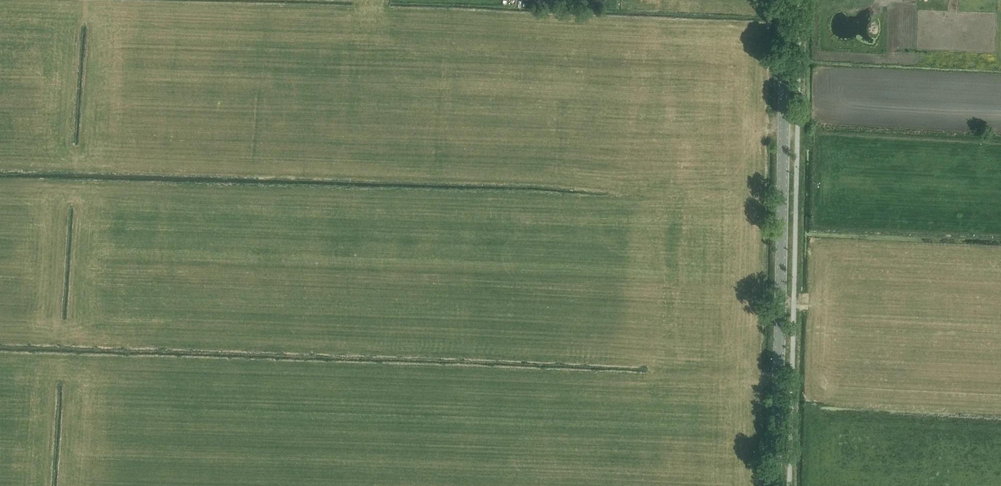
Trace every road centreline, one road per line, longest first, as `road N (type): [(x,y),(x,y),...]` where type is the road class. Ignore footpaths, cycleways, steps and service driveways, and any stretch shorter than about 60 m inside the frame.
road 1 (secondary): [(777,485),(787,0)]

